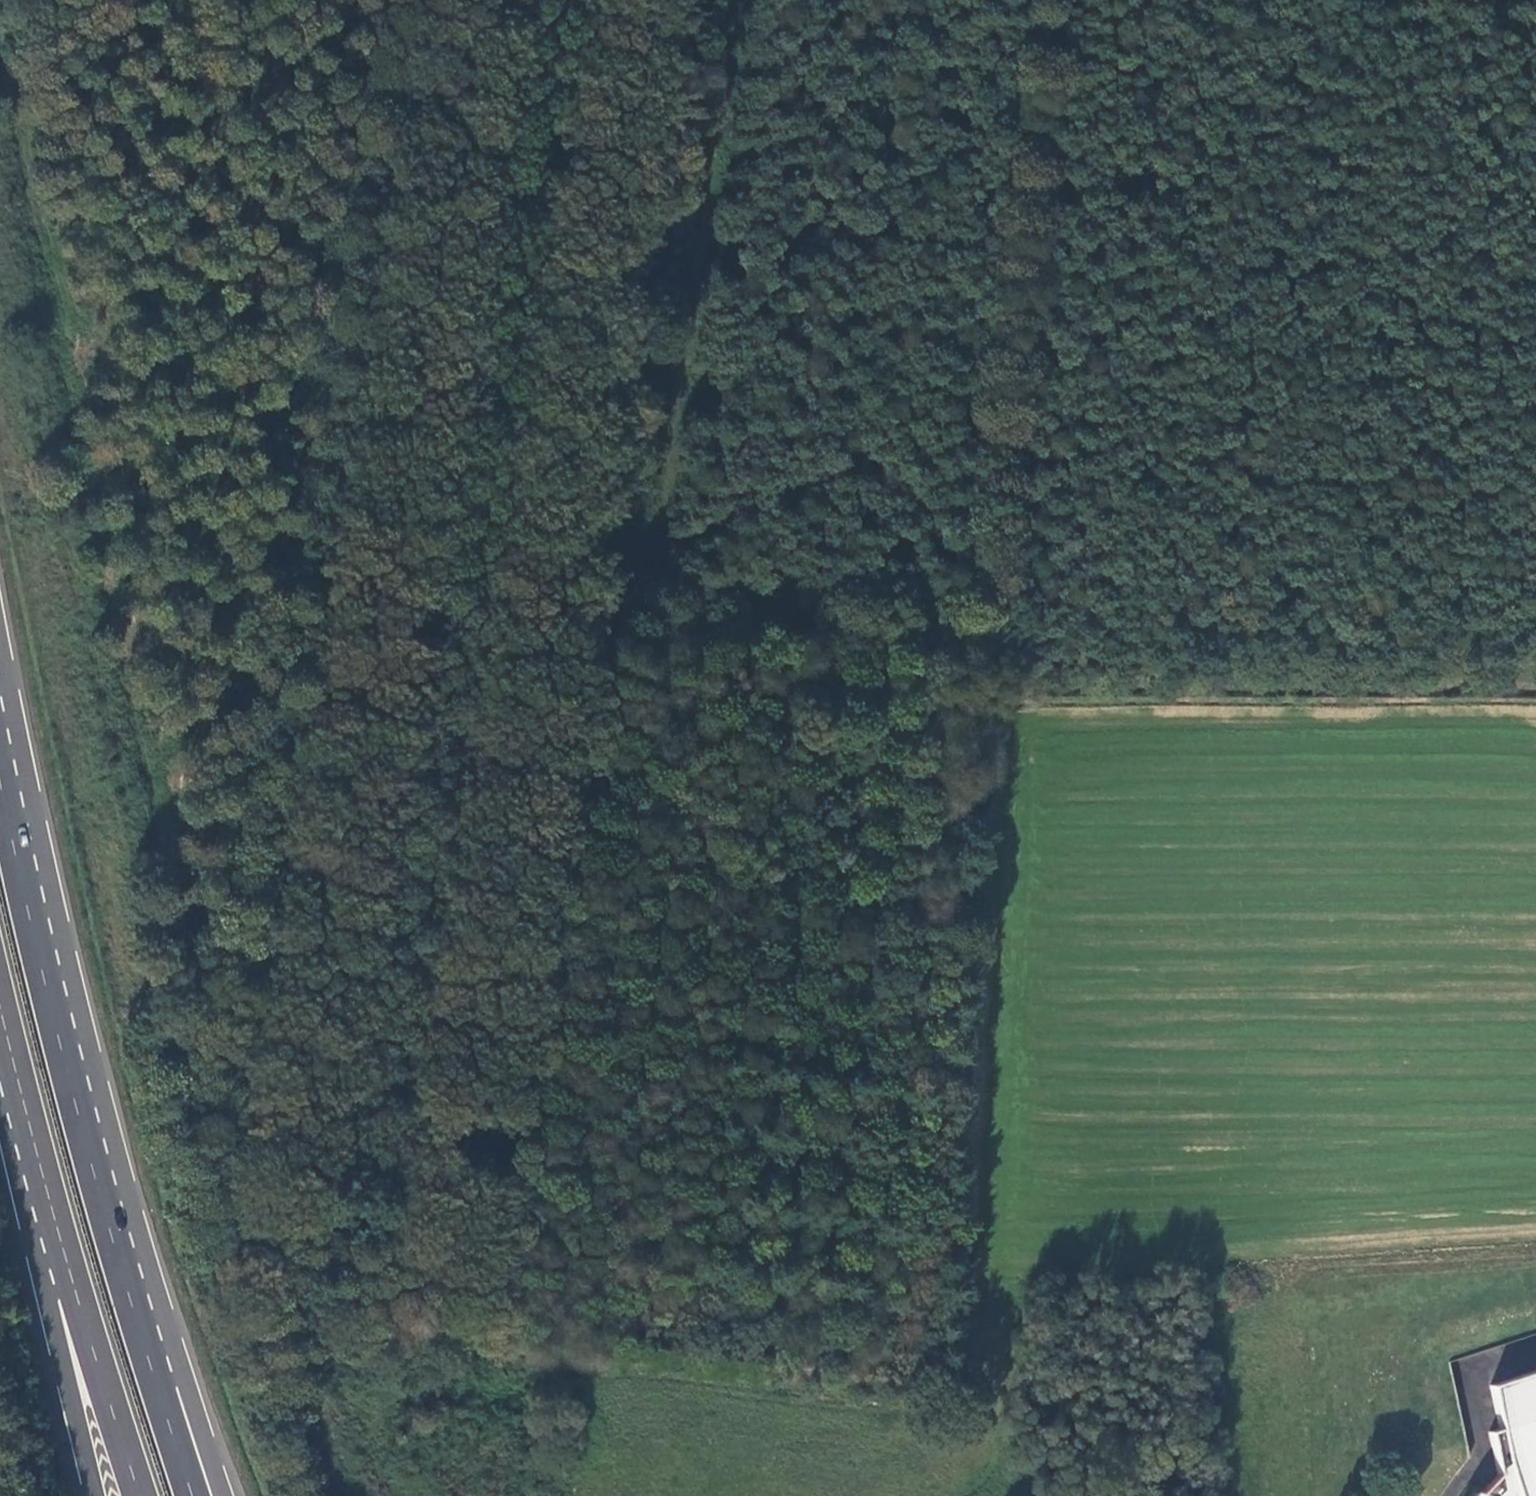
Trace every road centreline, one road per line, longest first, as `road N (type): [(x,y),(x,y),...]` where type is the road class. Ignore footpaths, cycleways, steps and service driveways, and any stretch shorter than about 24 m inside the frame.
road 1 (trunk): [(225,1495),(27,904)]
road 2 (trunk): [(193,1495),(80,1122),(27,904)]
road 3 (trunk): [(0,1005),(77,1298),(141,1495)]
road 4 (trunk): [(0,1065),(96,1495)]
road 5 (trunk): [(27,904),(0,783)]

